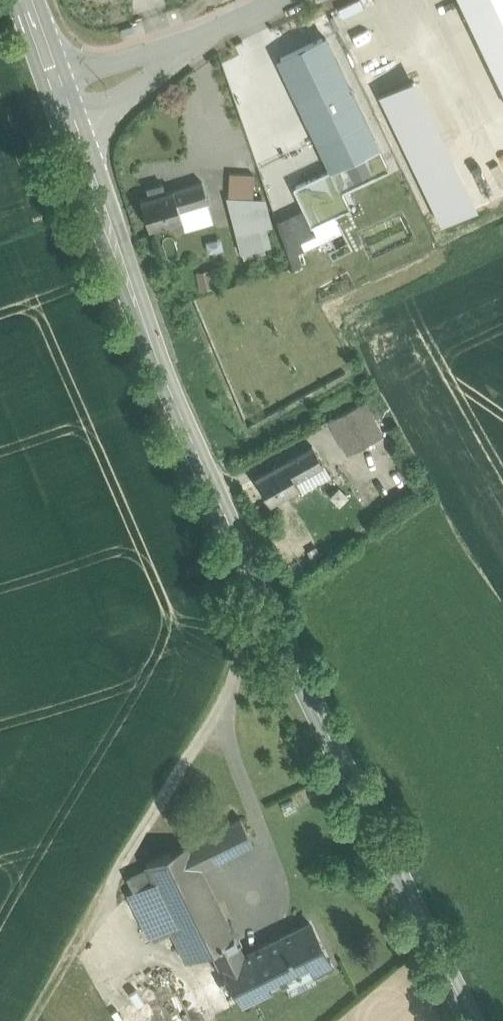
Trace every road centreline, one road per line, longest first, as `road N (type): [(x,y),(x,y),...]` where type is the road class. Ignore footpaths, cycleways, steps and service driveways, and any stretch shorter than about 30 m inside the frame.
road 1 (secondary): [(472,1020),(216,502),(72,126)]
road 2 (track): [(116,874),(32,1020)]
road 3 (residential): [(72,126),(117,107),(193,40)]
road 4 (residential): [(193,40),(56,83)]

